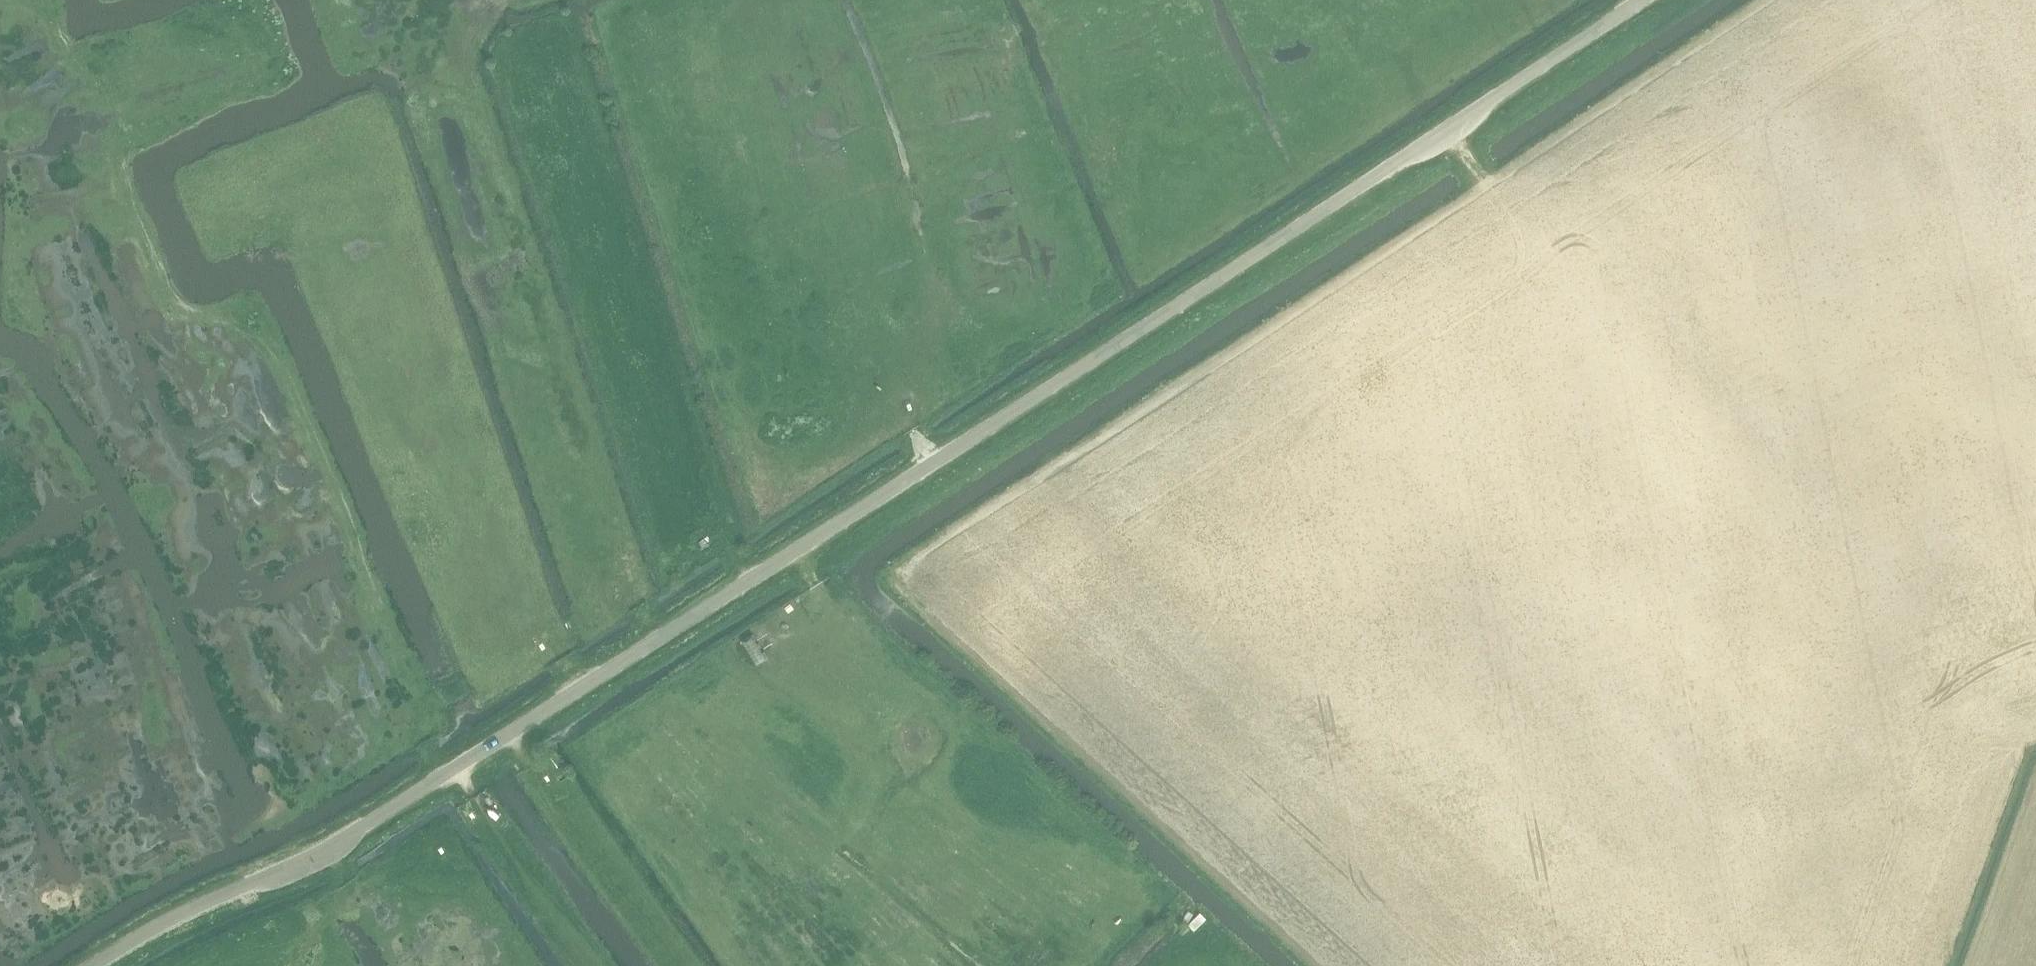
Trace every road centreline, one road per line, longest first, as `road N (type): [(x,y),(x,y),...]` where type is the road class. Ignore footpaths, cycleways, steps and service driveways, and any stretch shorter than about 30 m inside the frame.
road 1 (unclassified): [(96,965),(191,902),(315,856),(1155,328),(1657,0)]
road 2 (track): [(458,765),(597,965)]

